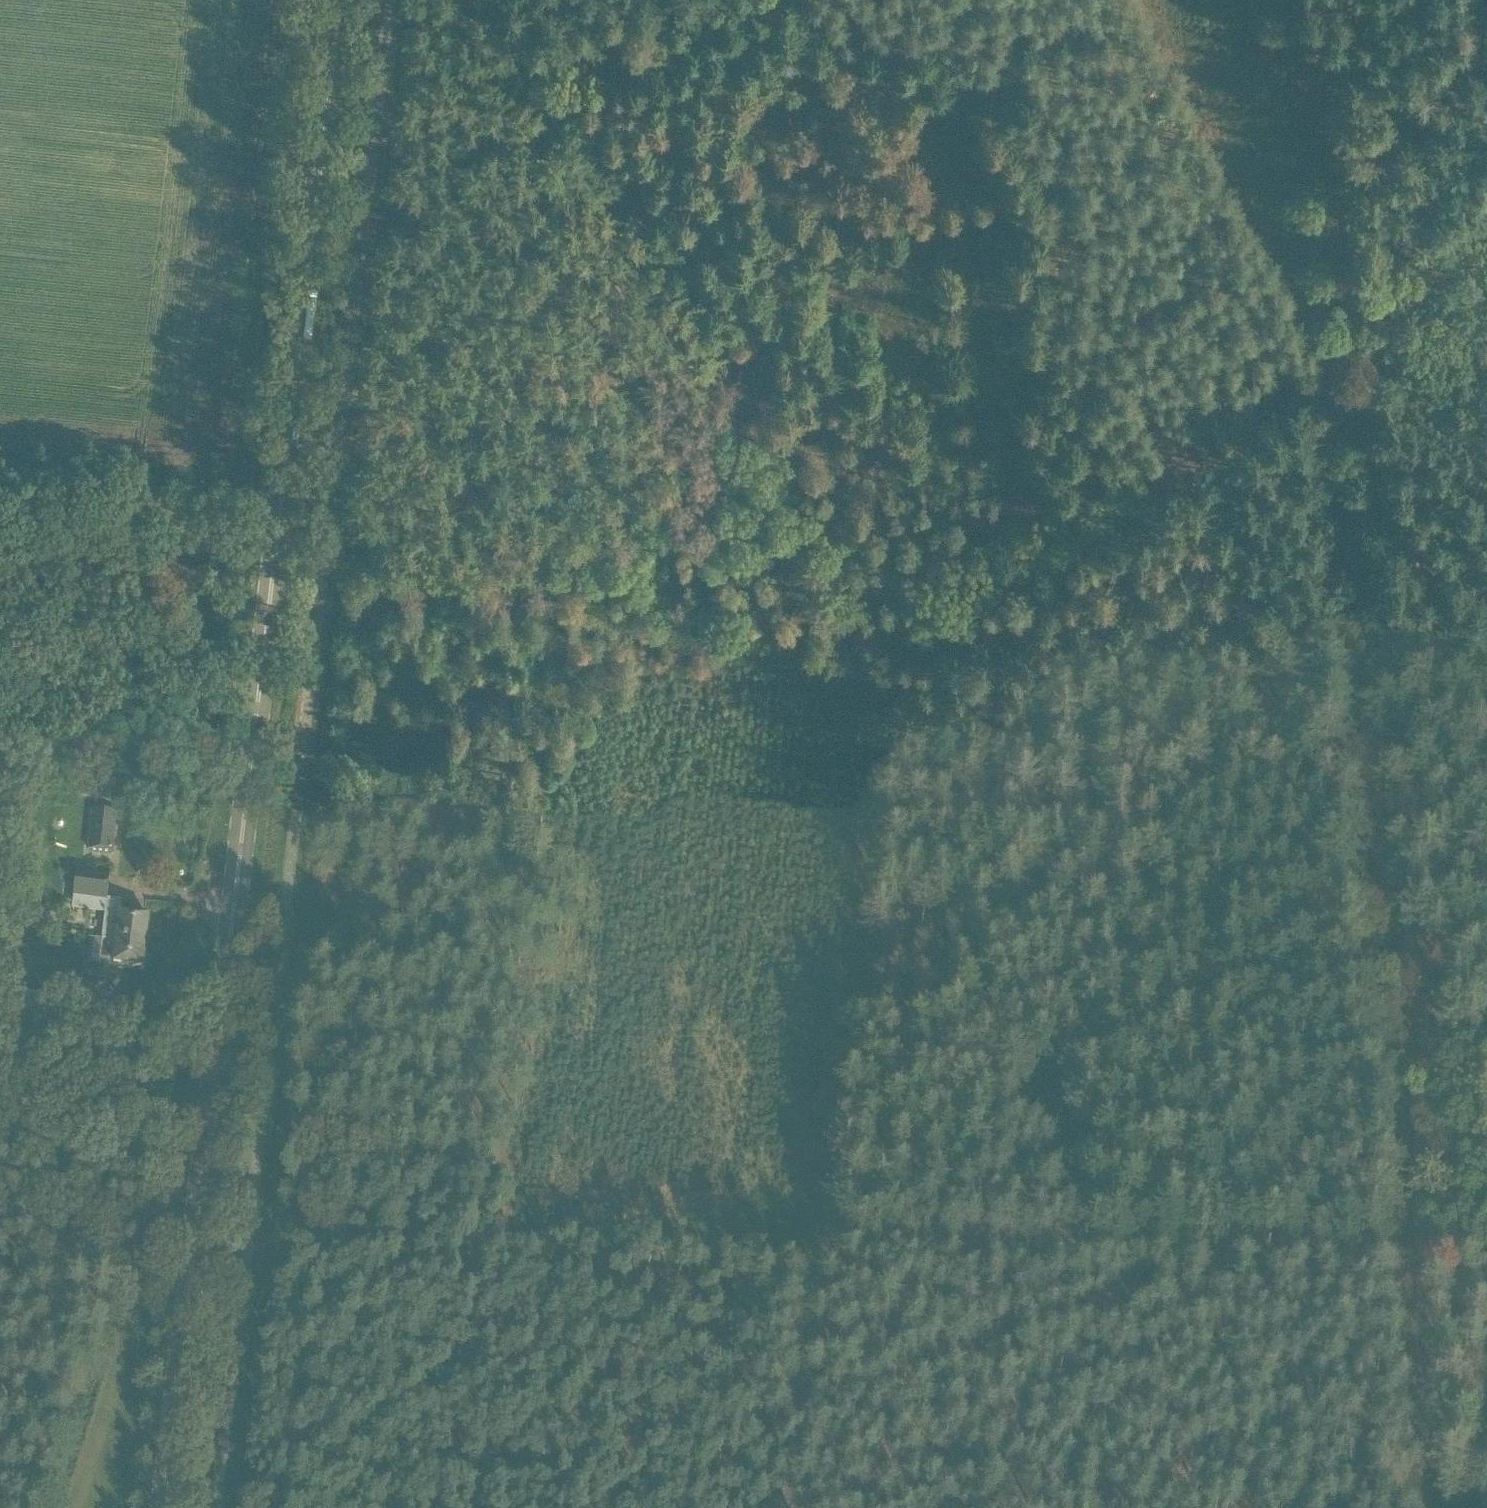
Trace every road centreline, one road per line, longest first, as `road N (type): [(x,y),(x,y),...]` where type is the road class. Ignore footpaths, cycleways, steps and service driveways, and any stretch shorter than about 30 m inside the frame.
road 1 (track): [(1131,0),(1315,376),(879,644),(854,774),(762,1507)]
road 2 (secondary): [(163,1507),(340,0)]
road 3 (track): [(244,1256),(1486,1267)]
road 4 (track): [(1486,422),(1315,376),(1441,595),(1486,617)]
road 5 (track): [(1486,1314),(1454,1507)]

